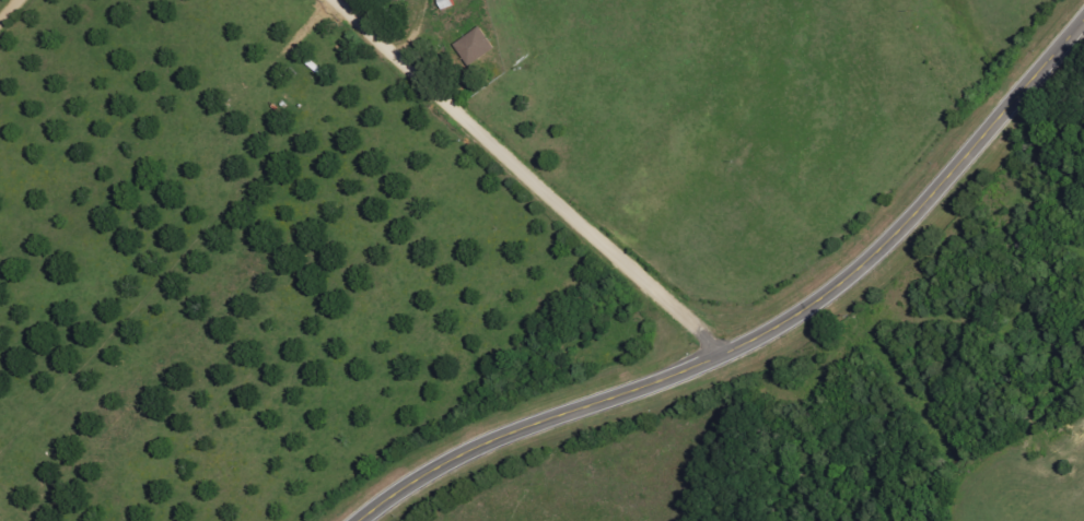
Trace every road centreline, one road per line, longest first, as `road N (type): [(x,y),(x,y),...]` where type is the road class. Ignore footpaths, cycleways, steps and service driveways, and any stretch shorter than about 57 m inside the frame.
road 1 (tertiary): [(360,520),(442,463),(698,369),(786,322),(894,236),(1083,23)]
road 2 (residential): [(730,356),(338,0)]

